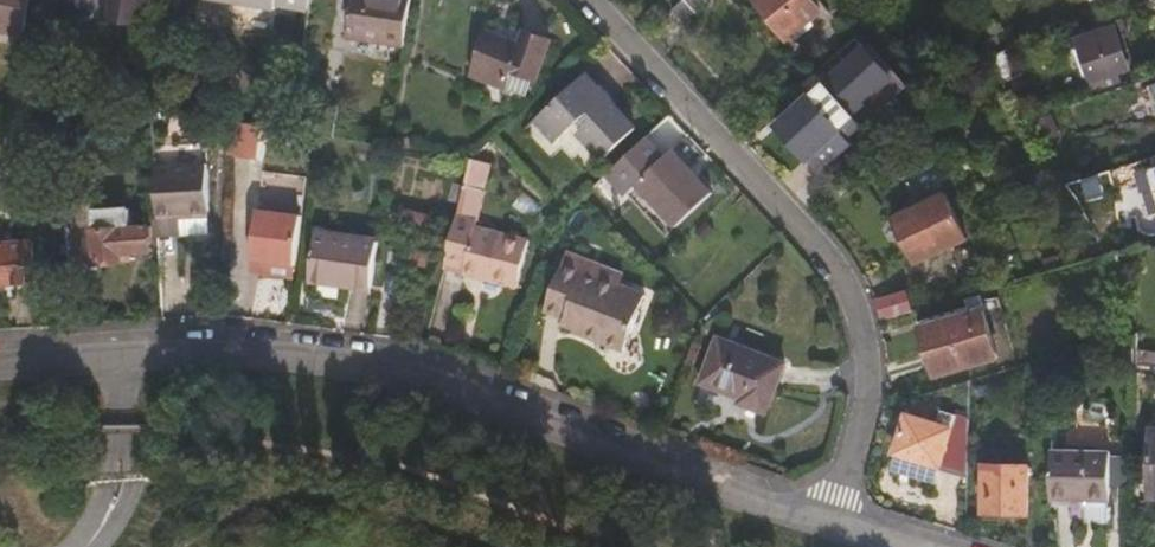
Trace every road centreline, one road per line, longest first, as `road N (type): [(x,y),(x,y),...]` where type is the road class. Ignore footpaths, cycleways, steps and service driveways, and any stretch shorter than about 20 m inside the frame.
road 1 (residential): [(0,363),(197,356),(345,368),(453,394),(826,527)]
road 2 (residential): [(580,0),(829,269),(850,307),(859,341),(859,414),(826,527)]

